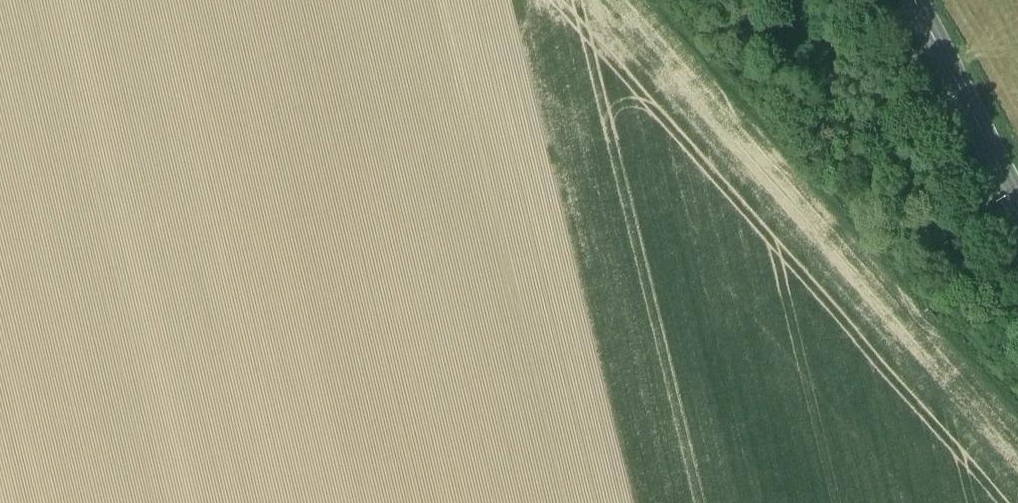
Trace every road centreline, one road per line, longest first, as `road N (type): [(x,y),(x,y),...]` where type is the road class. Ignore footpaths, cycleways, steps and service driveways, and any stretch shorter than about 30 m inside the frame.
road 1 (track): [(1017,418),(646,0)]
road 2 (tertiary): [(1017,192),(918,0)]

